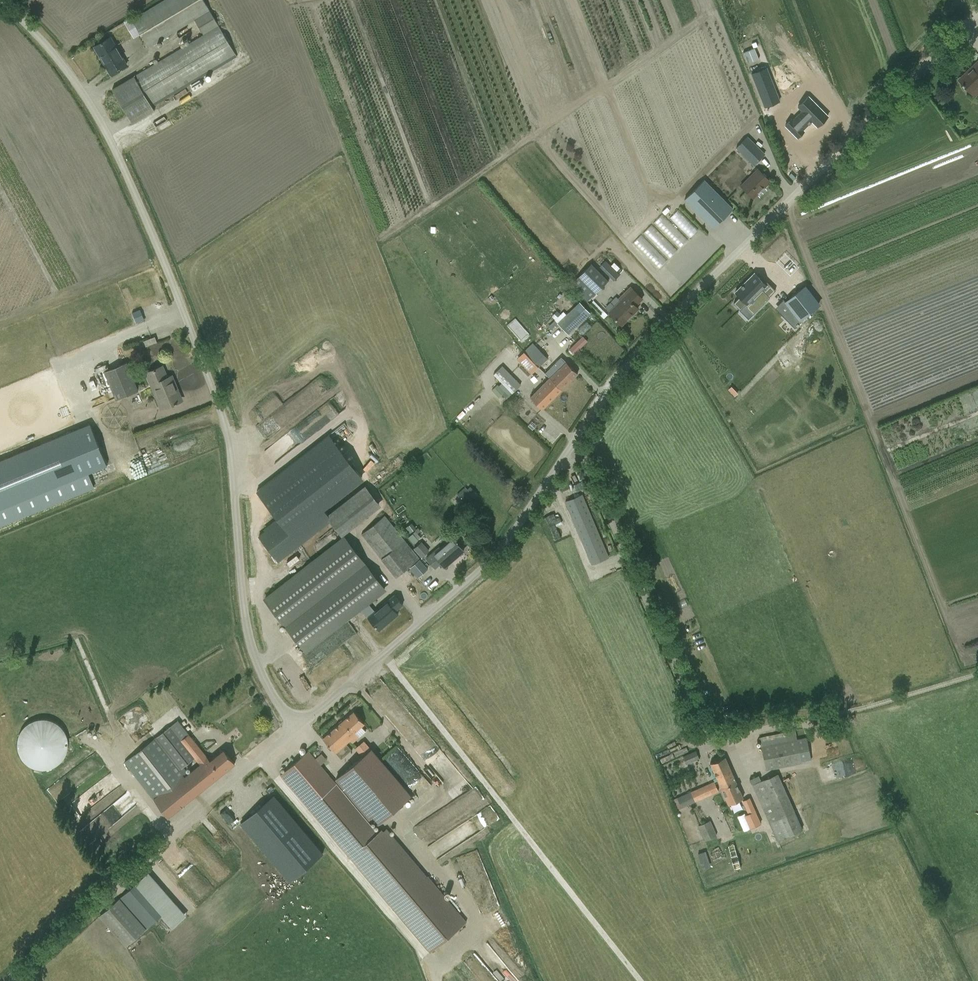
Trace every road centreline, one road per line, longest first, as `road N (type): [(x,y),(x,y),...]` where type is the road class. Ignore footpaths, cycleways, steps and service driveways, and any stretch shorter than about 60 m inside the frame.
road 1 (unclassified): [(297,728),(275,700),(247,635),(231,448),(160,250),(88,97),(6,0)]
road 2 (unclassified): [(571,447),(643,346),(977,13)]
road 3 (unclassified): [(297,728),(489,562),(571,447)]
road 4 (unclassified): [(9,980),(297,728)]
road 5 (unclassified): [(716,725),(690,696),(571,447)]

